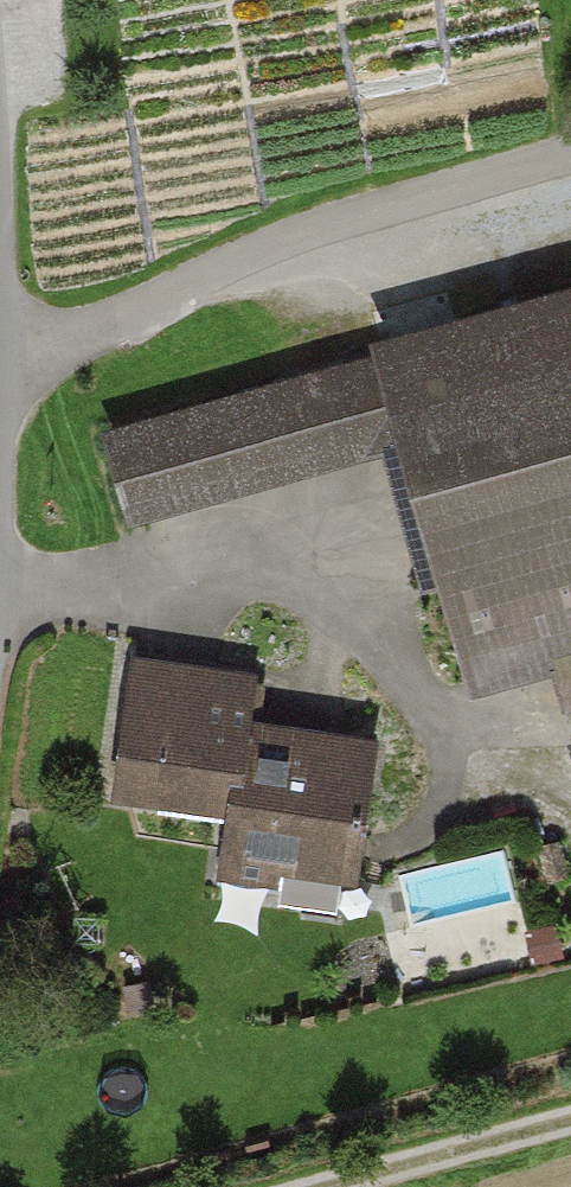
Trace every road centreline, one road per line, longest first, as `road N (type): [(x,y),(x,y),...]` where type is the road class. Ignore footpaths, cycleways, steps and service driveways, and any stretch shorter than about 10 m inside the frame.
road 1 (unclassified): [(0,357),(570,171)]
road 2 (track): [(324,1186),(570,1118)]

